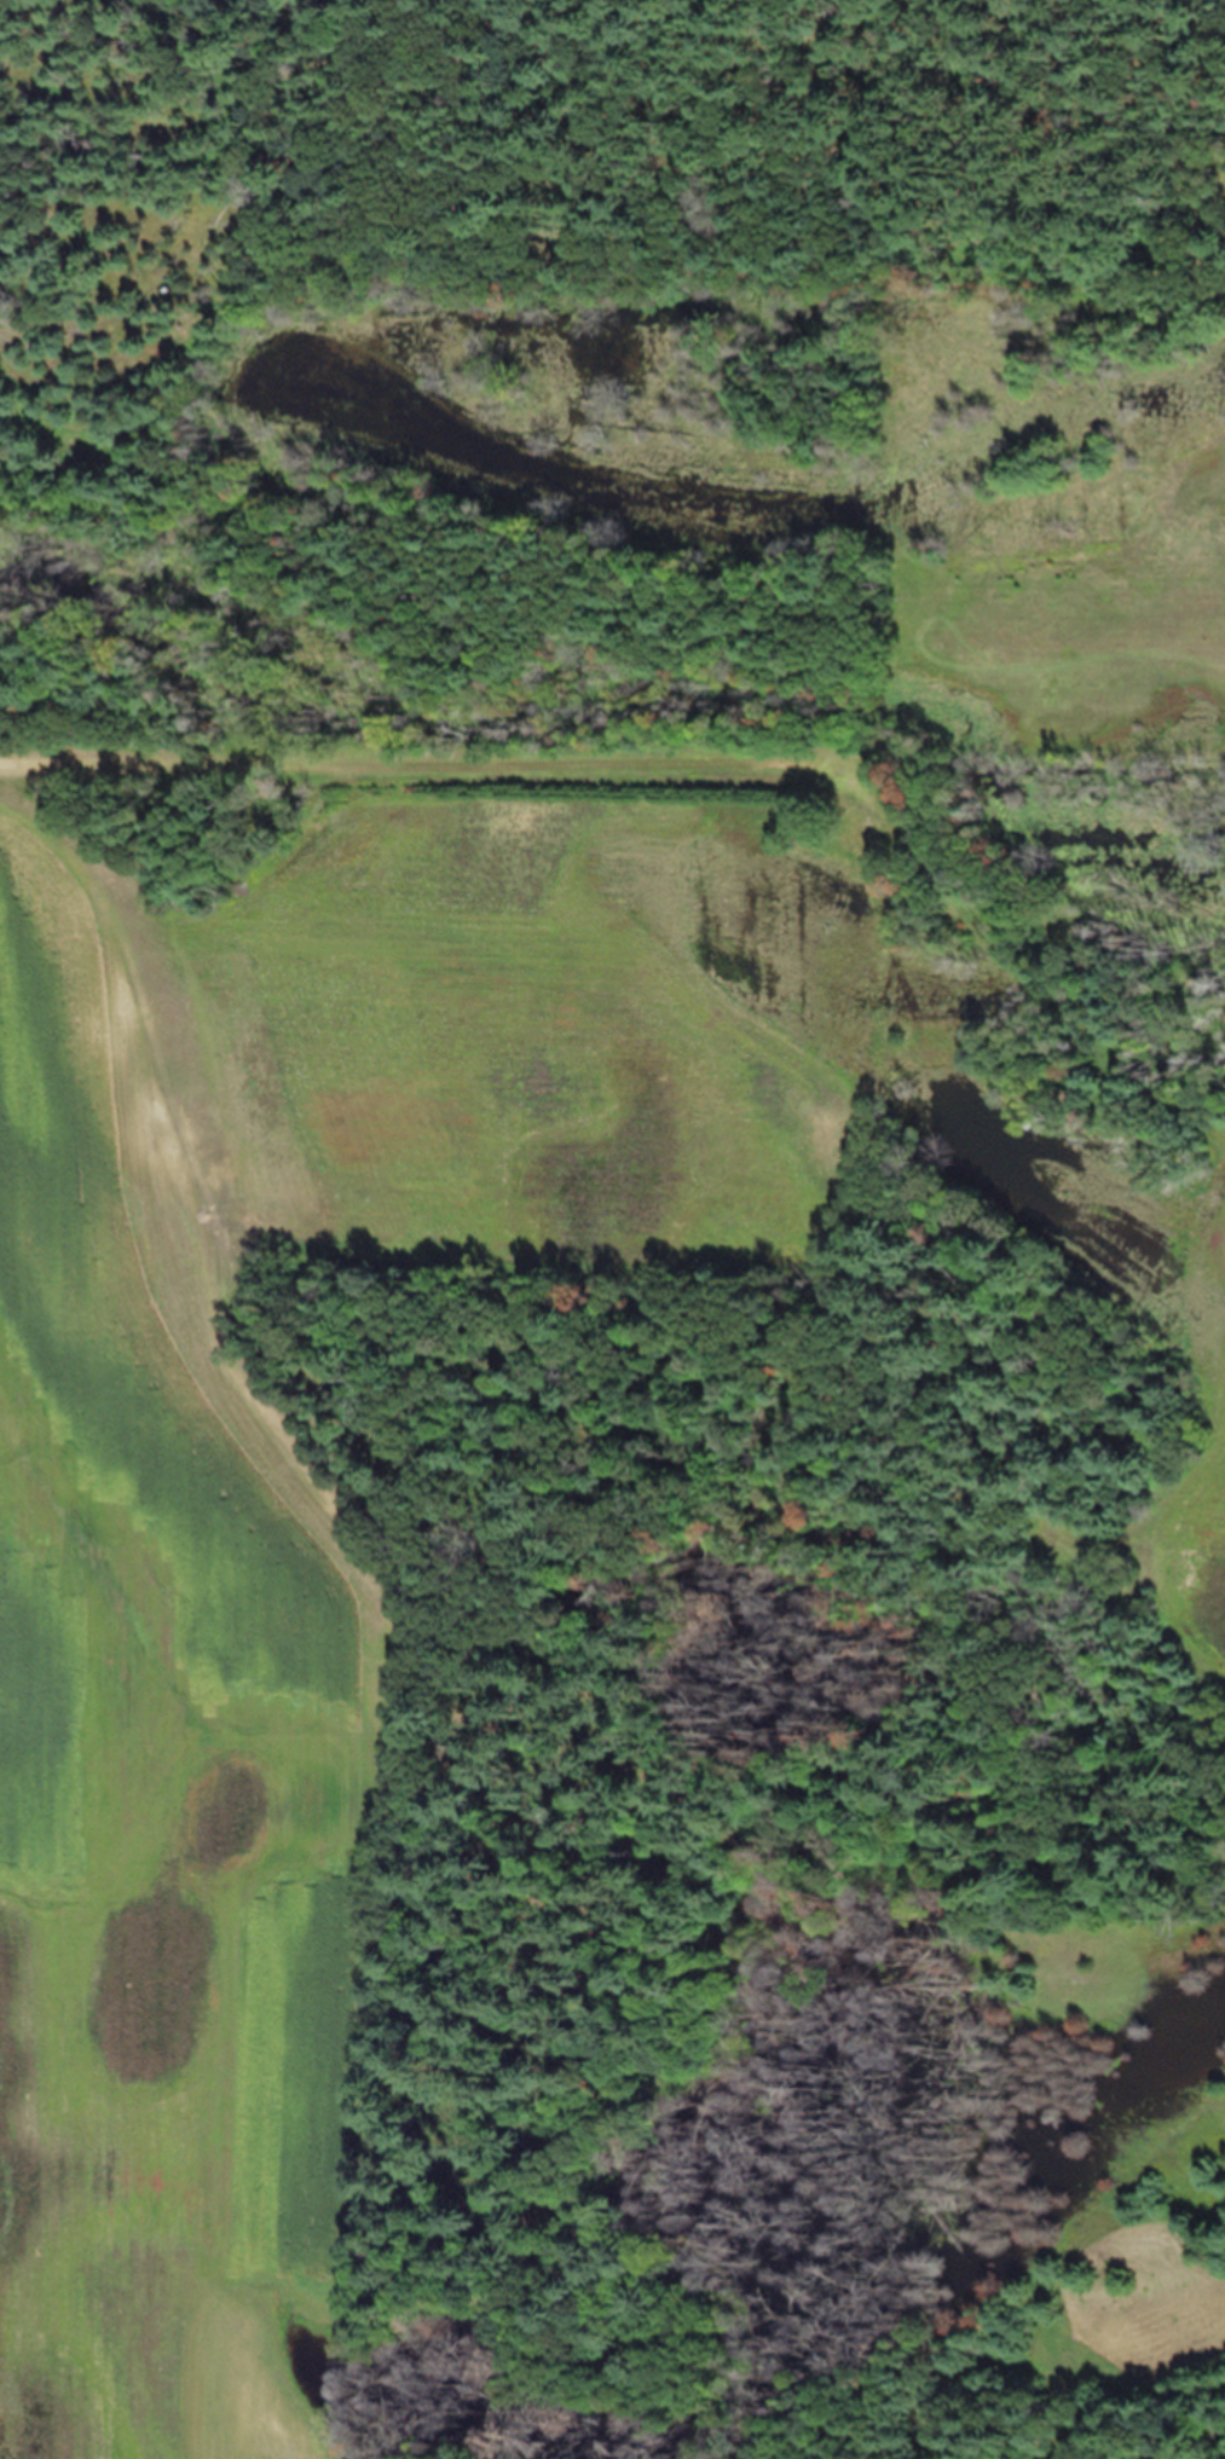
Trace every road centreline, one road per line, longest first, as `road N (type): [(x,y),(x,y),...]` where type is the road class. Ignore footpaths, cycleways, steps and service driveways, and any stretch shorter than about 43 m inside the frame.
road 1 (residential): [(0,761),(768,762)]

